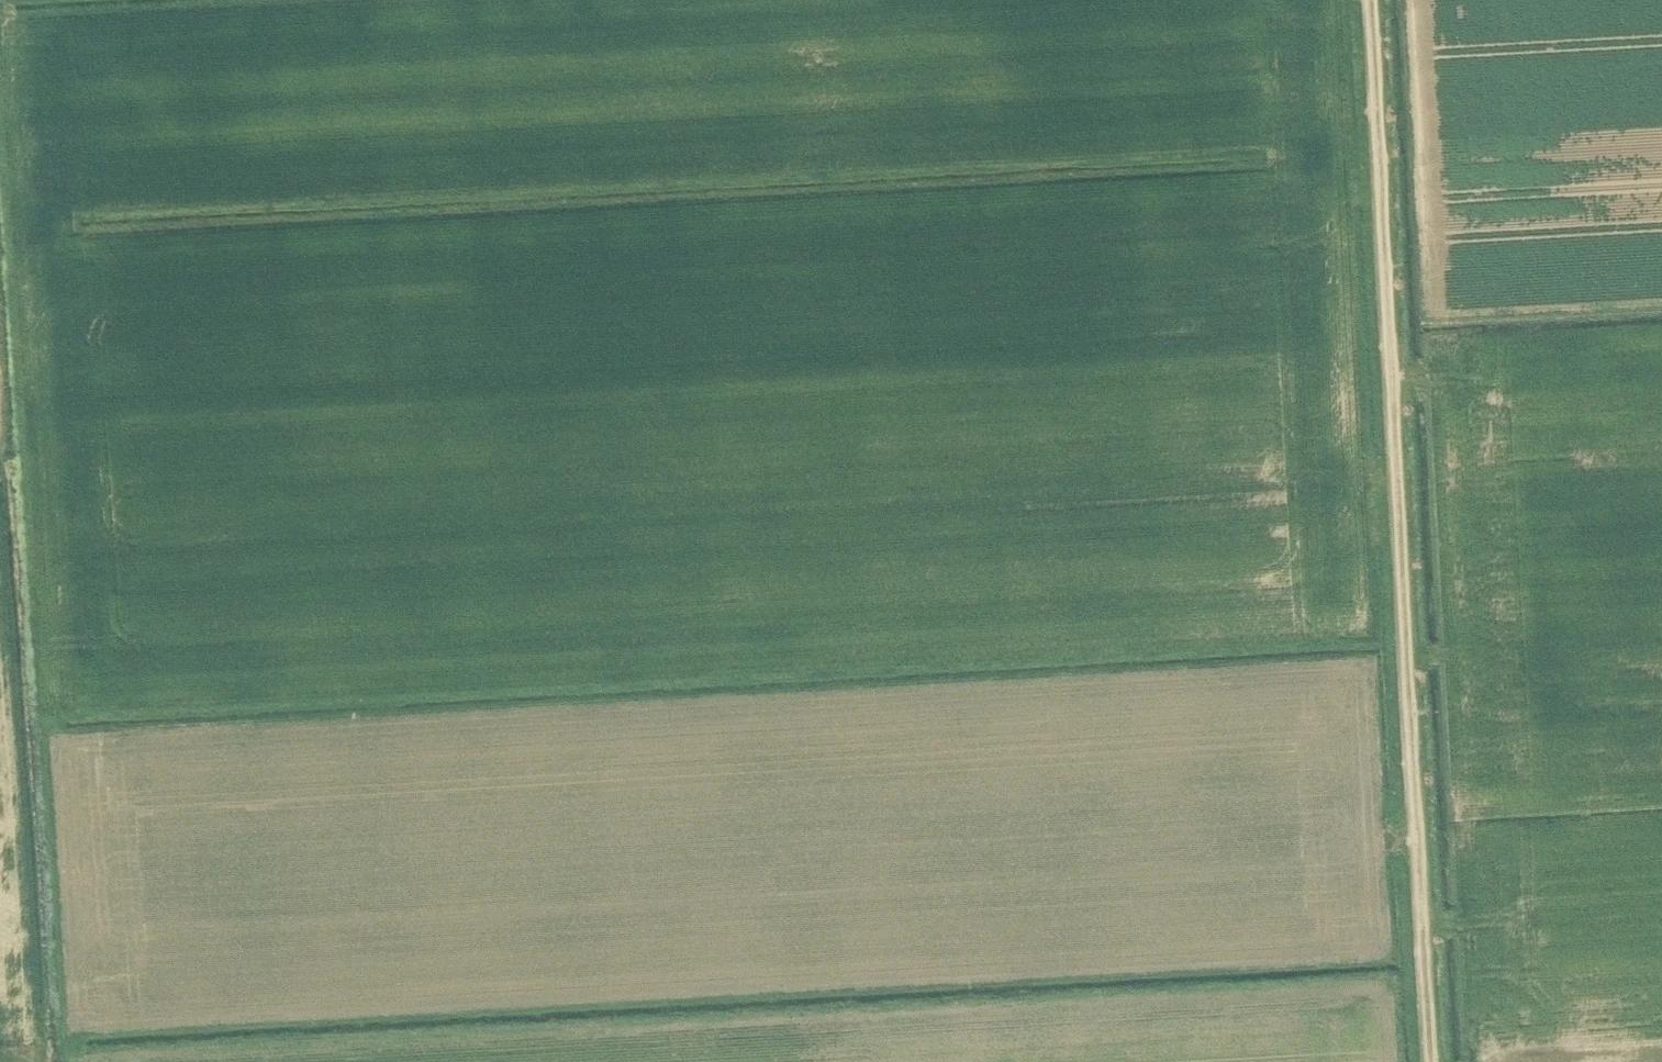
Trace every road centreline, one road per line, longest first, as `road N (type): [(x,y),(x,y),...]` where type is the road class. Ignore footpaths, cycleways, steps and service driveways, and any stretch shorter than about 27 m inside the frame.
road 1 (track): [(1433,1061),(1371,0)]

